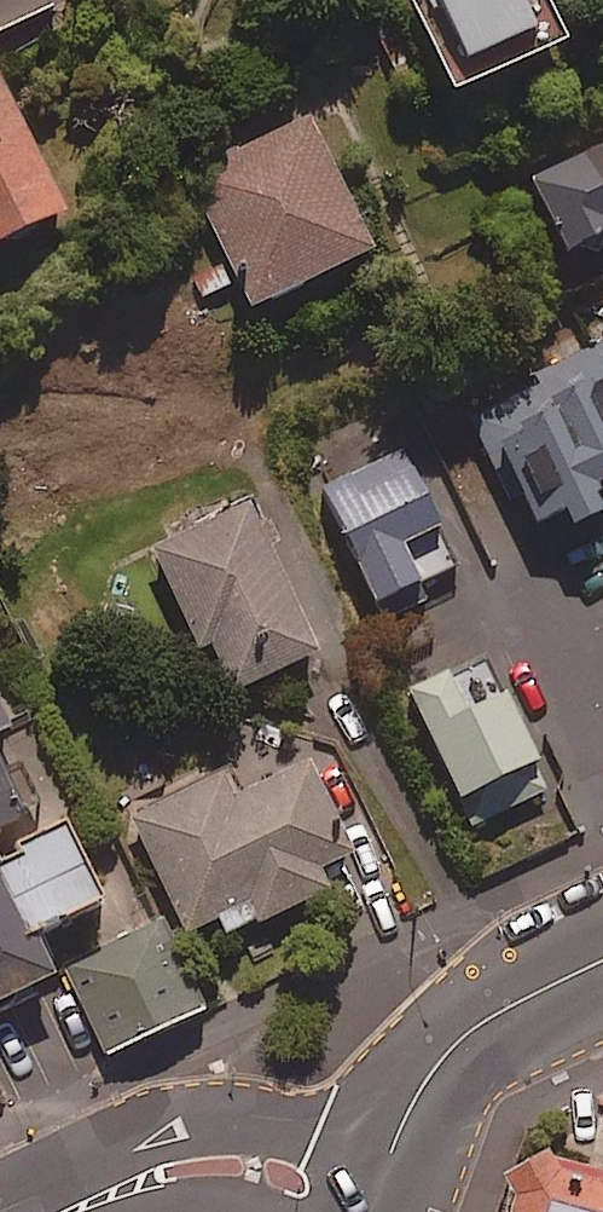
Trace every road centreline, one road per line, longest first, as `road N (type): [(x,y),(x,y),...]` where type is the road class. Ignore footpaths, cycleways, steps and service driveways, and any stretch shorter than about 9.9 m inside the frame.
road 1 (tertiary): [(602,961),(525,996),(436,1069),(374,1199)]
road 2 (tertiary): [(374,1199),(255,1168),(218,1166),(176,1170),(75,1211)]

